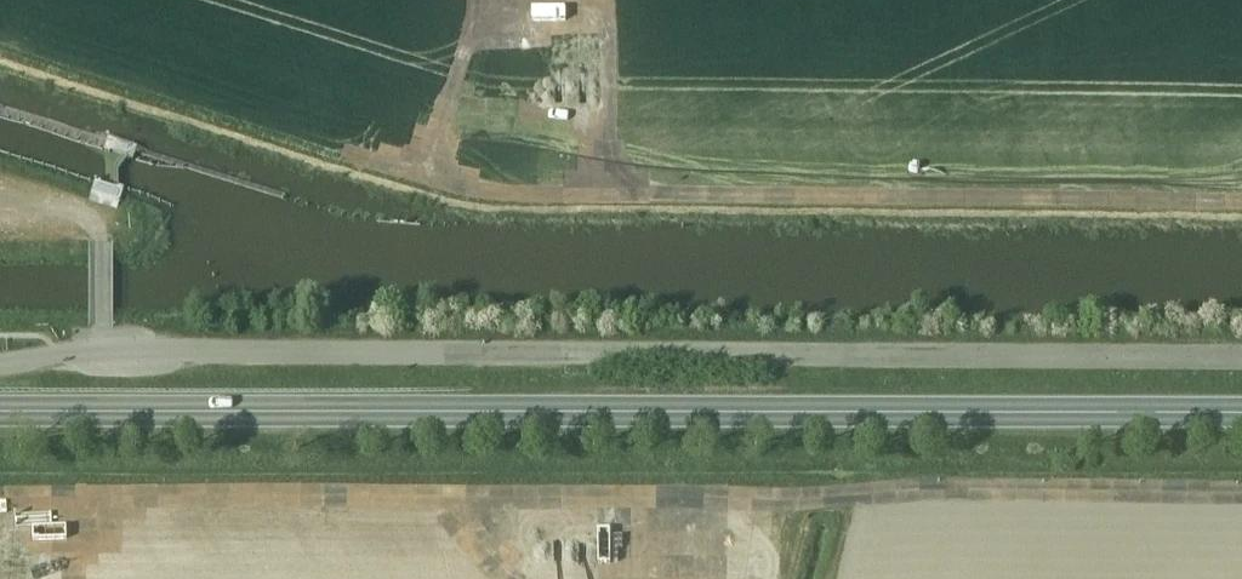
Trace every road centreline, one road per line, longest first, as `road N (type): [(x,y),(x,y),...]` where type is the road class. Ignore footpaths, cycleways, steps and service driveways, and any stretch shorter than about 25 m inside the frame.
road 1 (unclassified): [(1241,354),(102,351),(0,363)]
road 2 (primary): [(1241,411),(0,411)]

